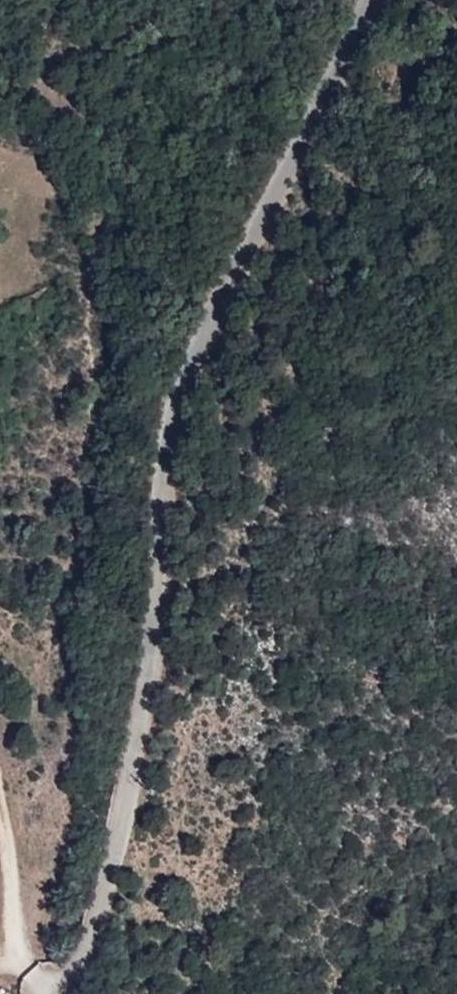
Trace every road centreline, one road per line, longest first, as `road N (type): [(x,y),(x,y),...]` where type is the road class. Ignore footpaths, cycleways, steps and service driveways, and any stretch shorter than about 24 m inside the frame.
road 1 (unclassified): [(67,993),(126,847),(153,680),(174,381),(363,0)]
road 2 (track): [(0,79),(23,77),(66,113),(94,166),(249,232)]
road 3 (track): [(0,799),(20,956),(51,993)]

